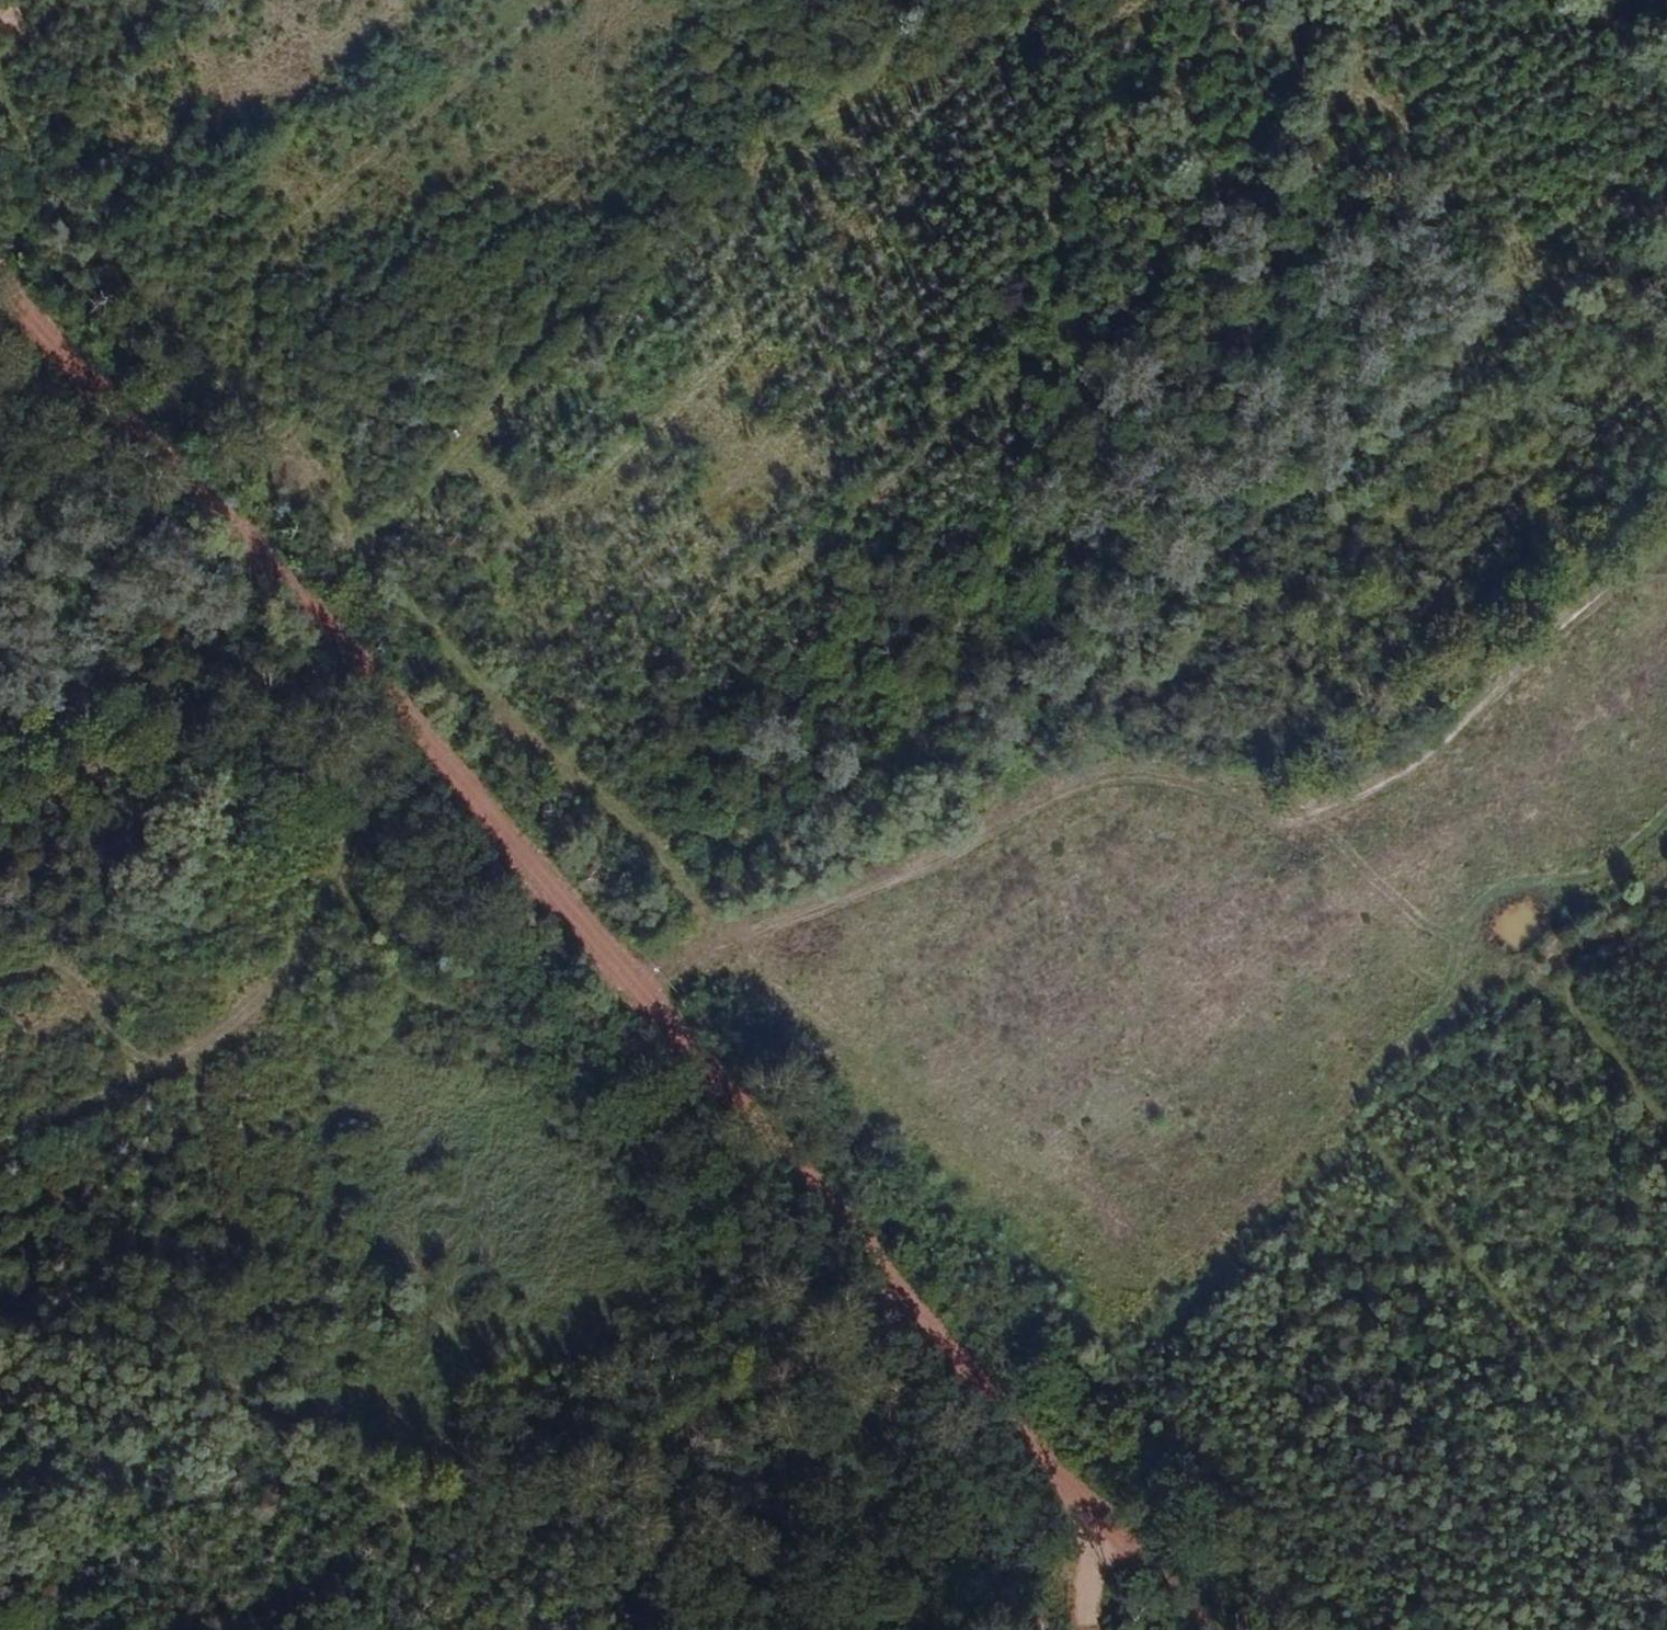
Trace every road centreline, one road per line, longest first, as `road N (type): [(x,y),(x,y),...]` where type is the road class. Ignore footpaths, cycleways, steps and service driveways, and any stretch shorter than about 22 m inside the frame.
road 1 (track): [(0,244),(1199,1629)]
road 2 (track): [(424,1629),(879,1260)]

